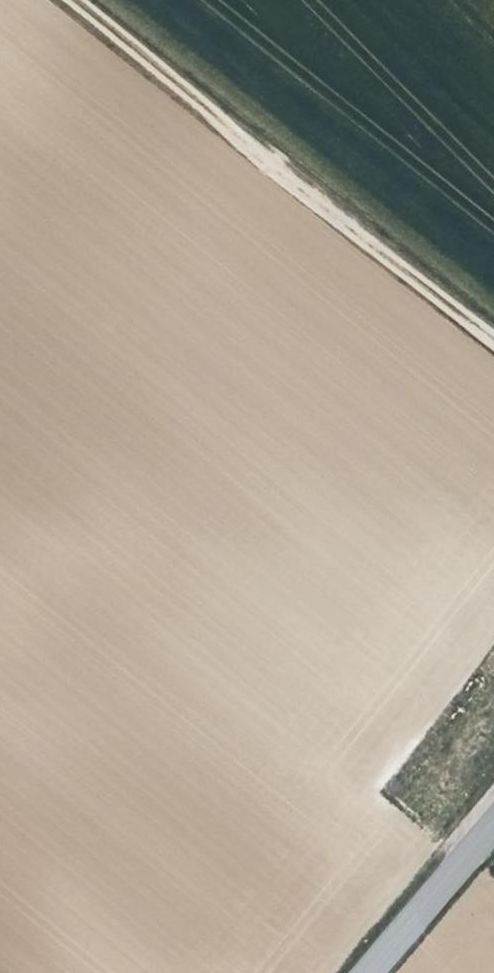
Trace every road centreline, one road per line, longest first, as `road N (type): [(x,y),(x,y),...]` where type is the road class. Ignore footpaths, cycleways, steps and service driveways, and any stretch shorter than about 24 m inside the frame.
road 1 (track): [(83,0),(493,335)]
road 2 (tertiary): [(371,972),(493,827)]

